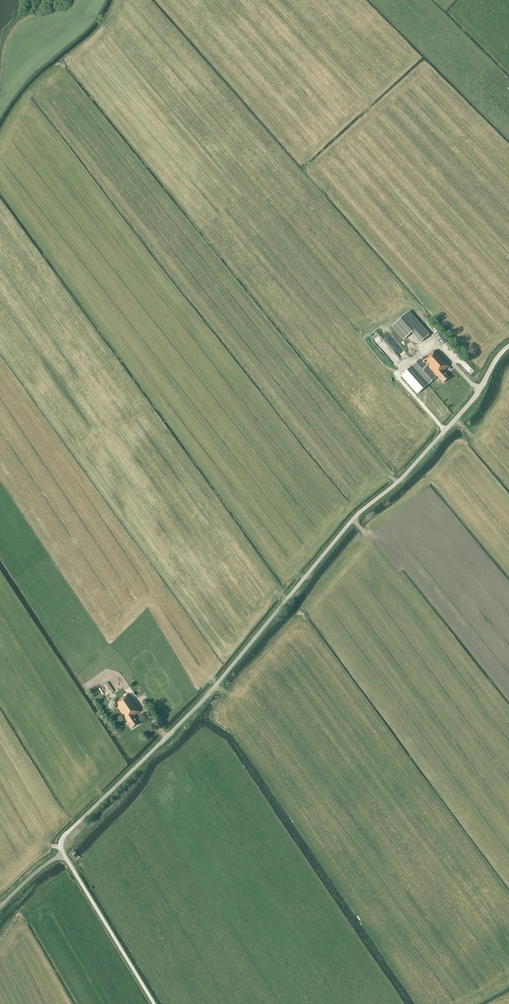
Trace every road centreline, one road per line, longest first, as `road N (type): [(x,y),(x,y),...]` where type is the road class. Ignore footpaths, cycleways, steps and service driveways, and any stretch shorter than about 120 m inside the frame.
road 1 (unclassified): [(61,853),(66,834),(204,698),(508,348)]
road 2 (unclassified): [(153,1003),(61,853)]

